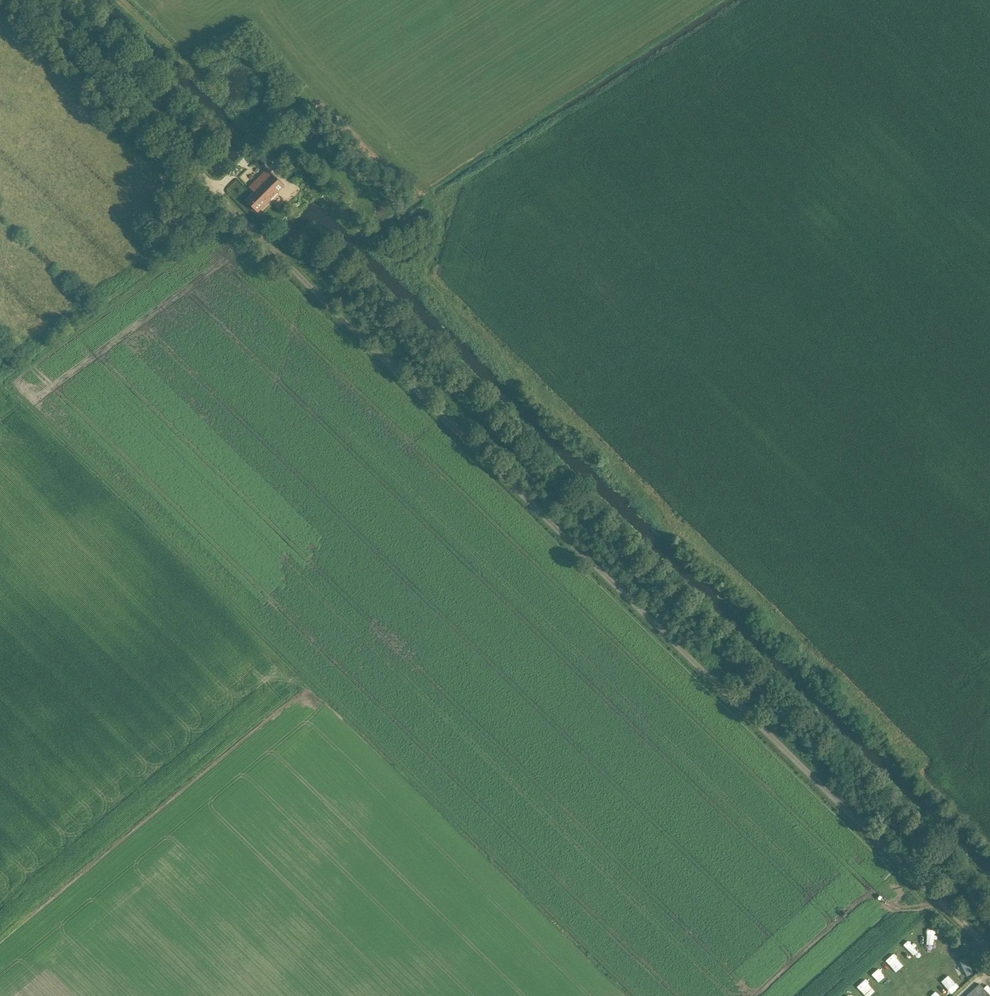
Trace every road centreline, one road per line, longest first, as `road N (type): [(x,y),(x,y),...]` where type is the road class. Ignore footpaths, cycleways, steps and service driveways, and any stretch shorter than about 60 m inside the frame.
road 1 (track): [(26,0),(455,432),(989,951)]
road 2 (track): [(311,692),(624,995)]

